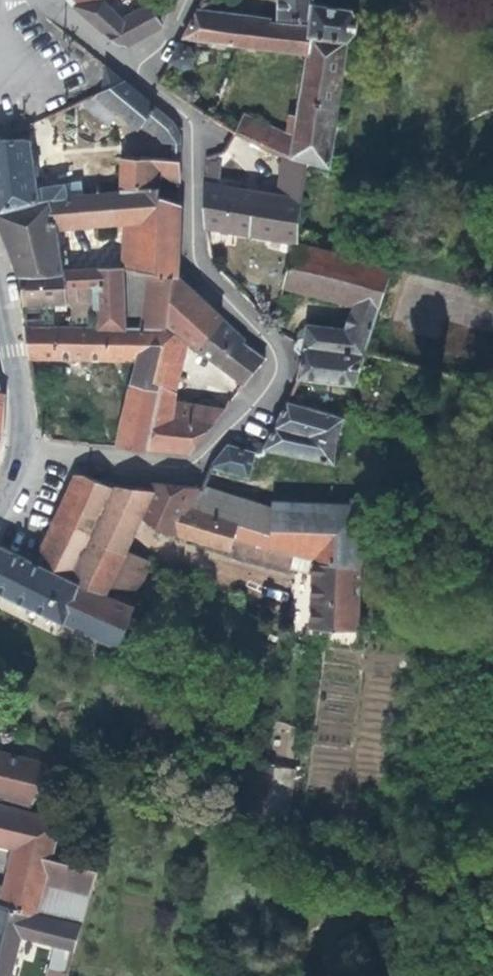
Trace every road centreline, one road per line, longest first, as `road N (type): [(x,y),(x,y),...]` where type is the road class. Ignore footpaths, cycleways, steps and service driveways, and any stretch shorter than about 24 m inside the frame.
road 1 (residential): [(20,446),(194,470),(285,358),(195,262),(197,126),(132,70)]
road 2 (tertiary): [(0,292),(20,446)]

